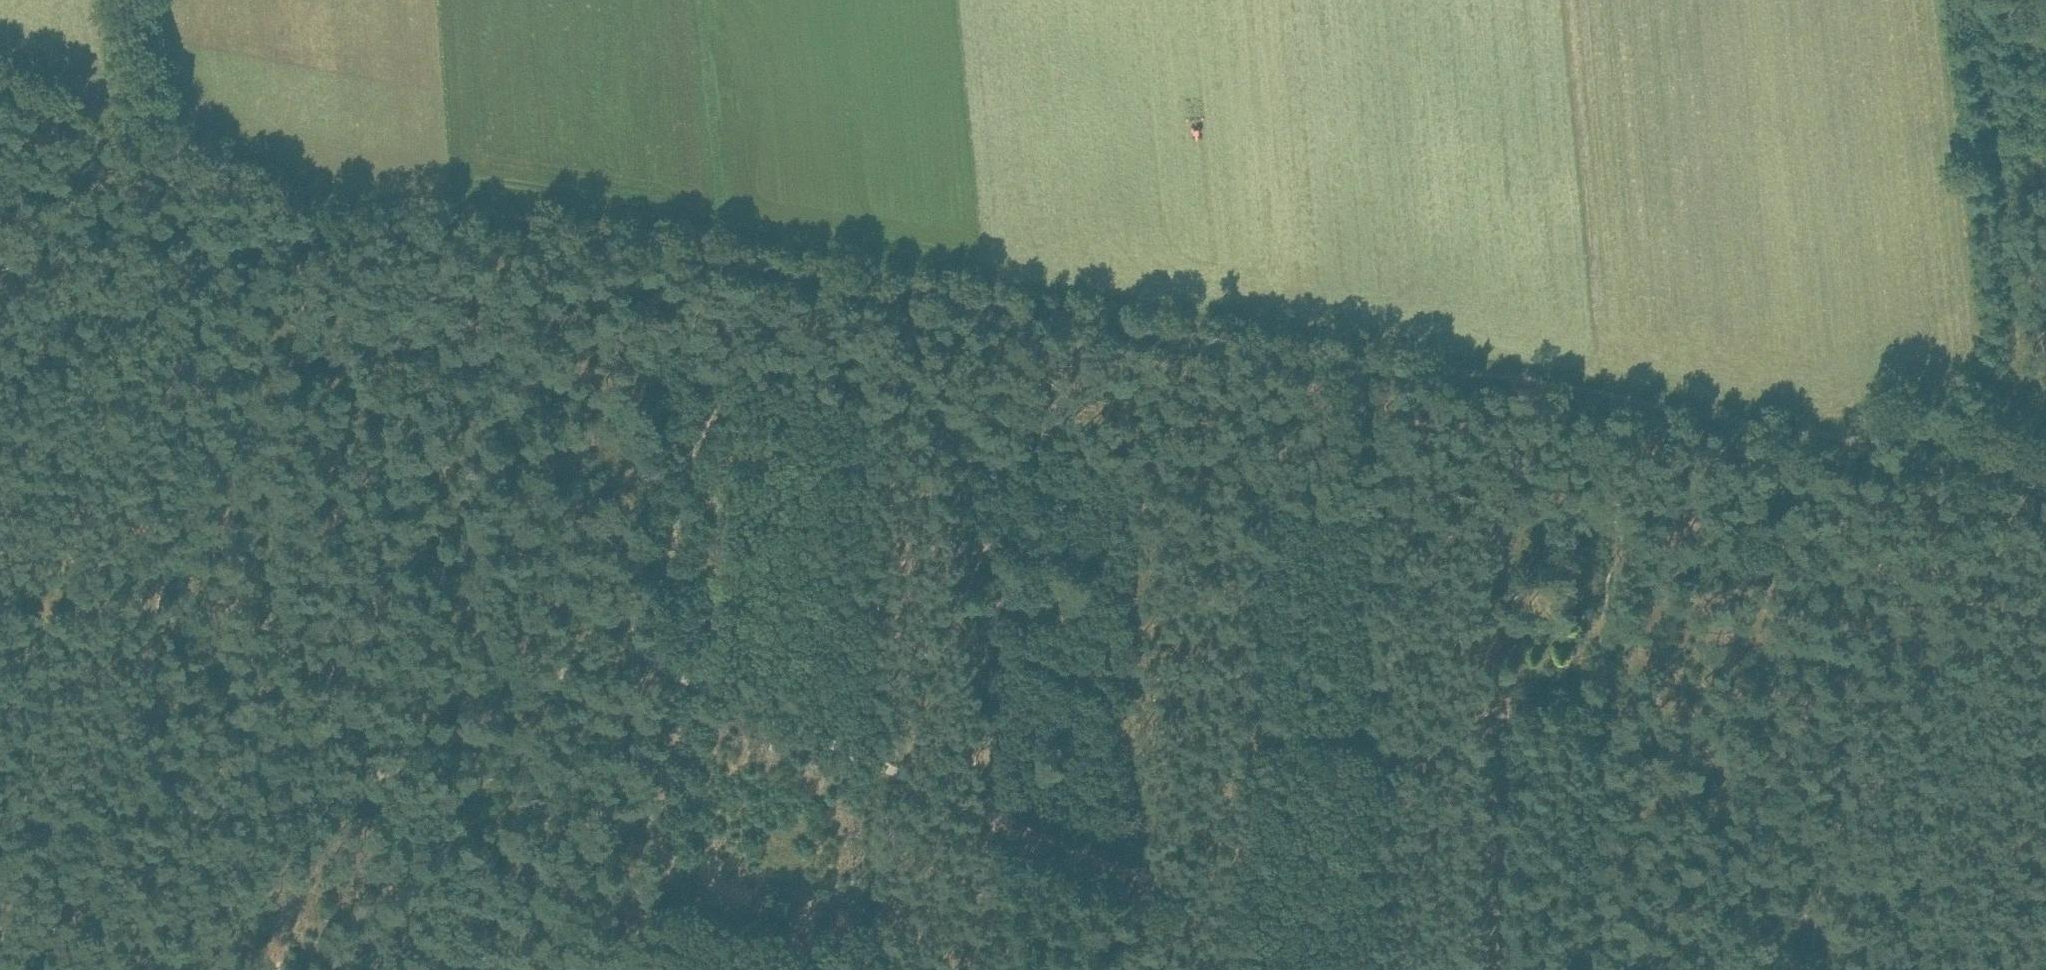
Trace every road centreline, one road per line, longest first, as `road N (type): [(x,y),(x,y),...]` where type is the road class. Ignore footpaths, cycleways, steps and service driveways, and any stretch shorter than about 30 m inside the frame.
road 1 (track): [(2045,478),(435,207),(304,249)]
road 2 (track): [(1386,969),(995,809),(738,712),(668,696),(582,710),(445,790),(394,800),(0,808)]
road 3 (track): [(304,249),(181,252),(0,188)]

